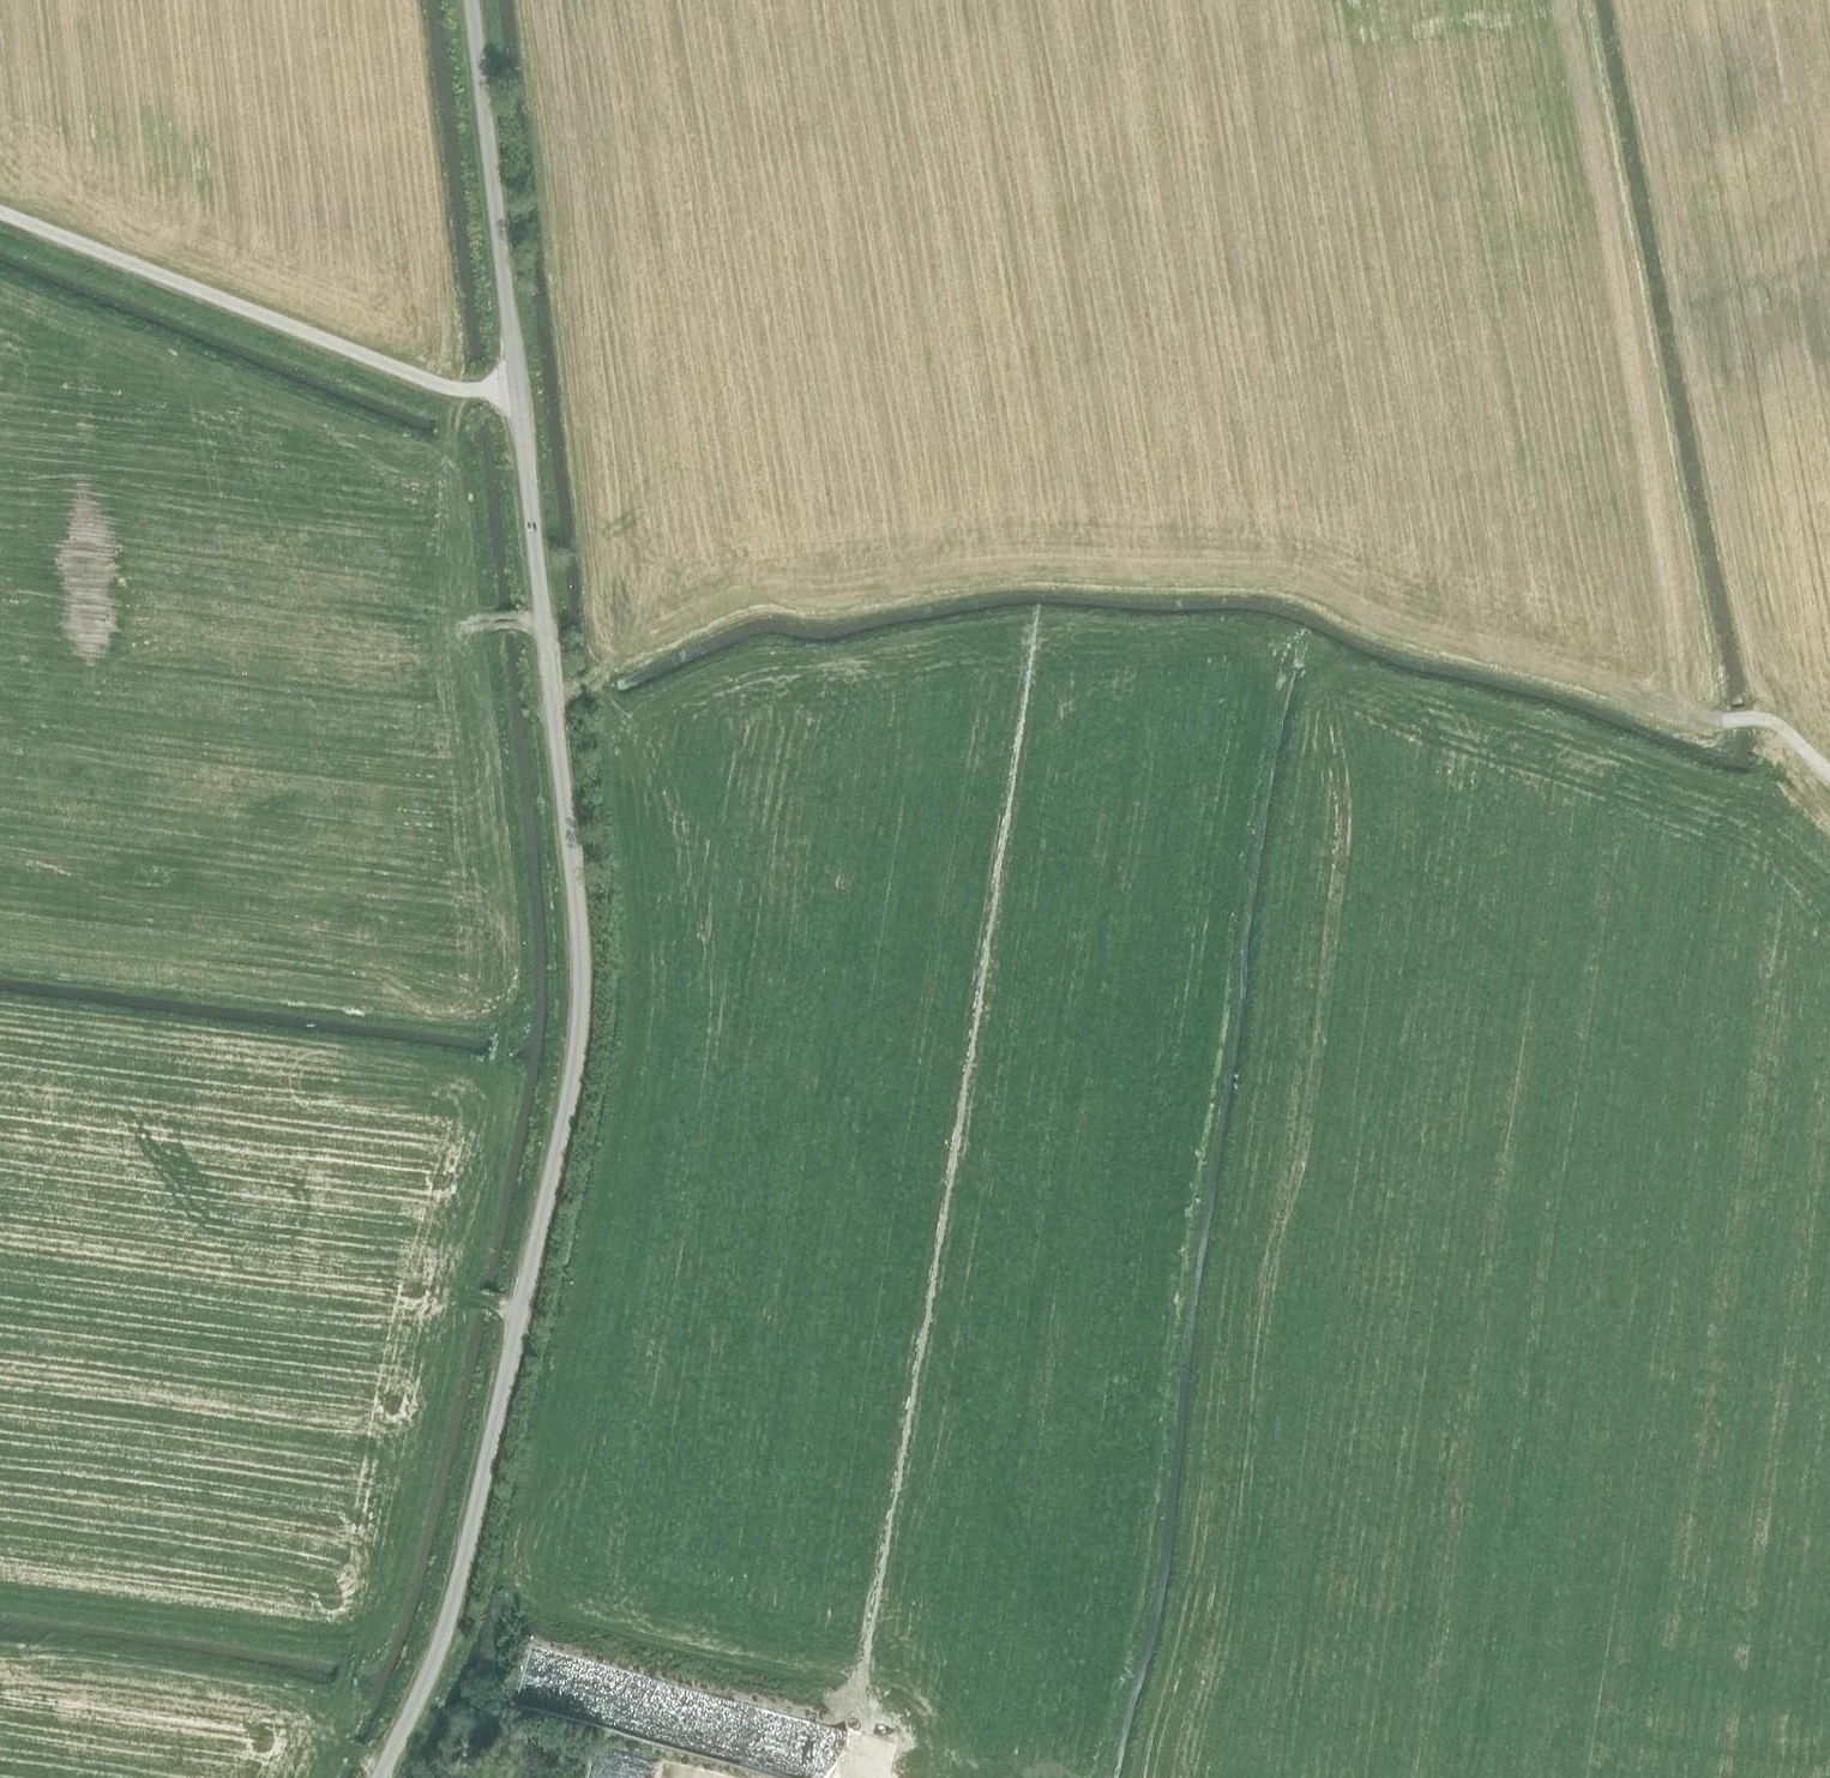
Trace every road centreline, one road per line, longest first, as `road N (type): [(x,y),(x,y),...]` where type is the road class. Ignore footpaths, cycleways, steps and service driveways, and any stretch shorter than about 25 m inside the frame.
road 1 (unclassified): [(378,1777),(428,1676),(454,1594),(575,1059),(579,926),(515,388)]
road 2 (residential): [(515,388),(448,390),(0,215)]
road 3 (unclassified): [(515,388),(469,0)]

